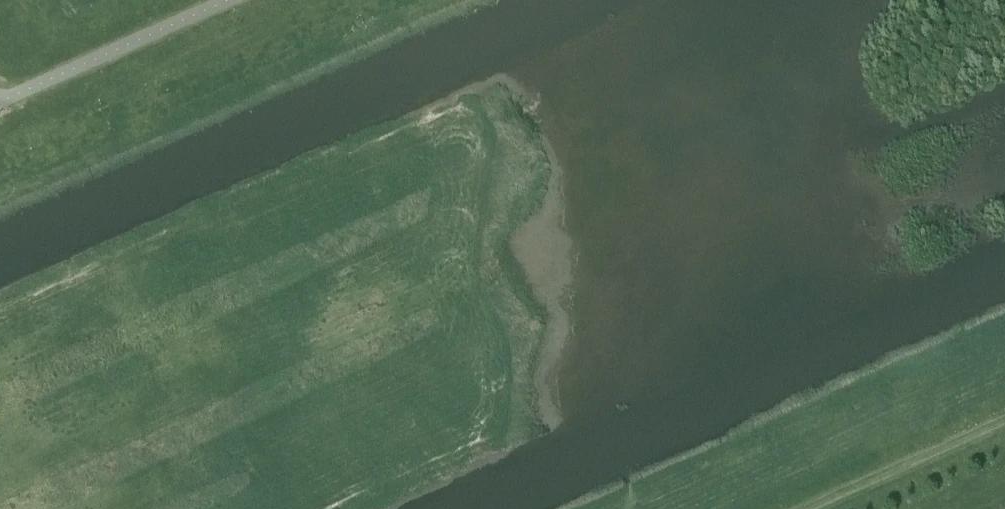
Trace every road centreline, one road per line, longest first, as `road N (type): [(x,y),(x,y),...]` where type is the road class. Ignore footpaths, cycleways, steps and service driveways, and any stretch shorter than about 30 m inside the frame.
road 1 (track): [(1004,418),(807,508)]

